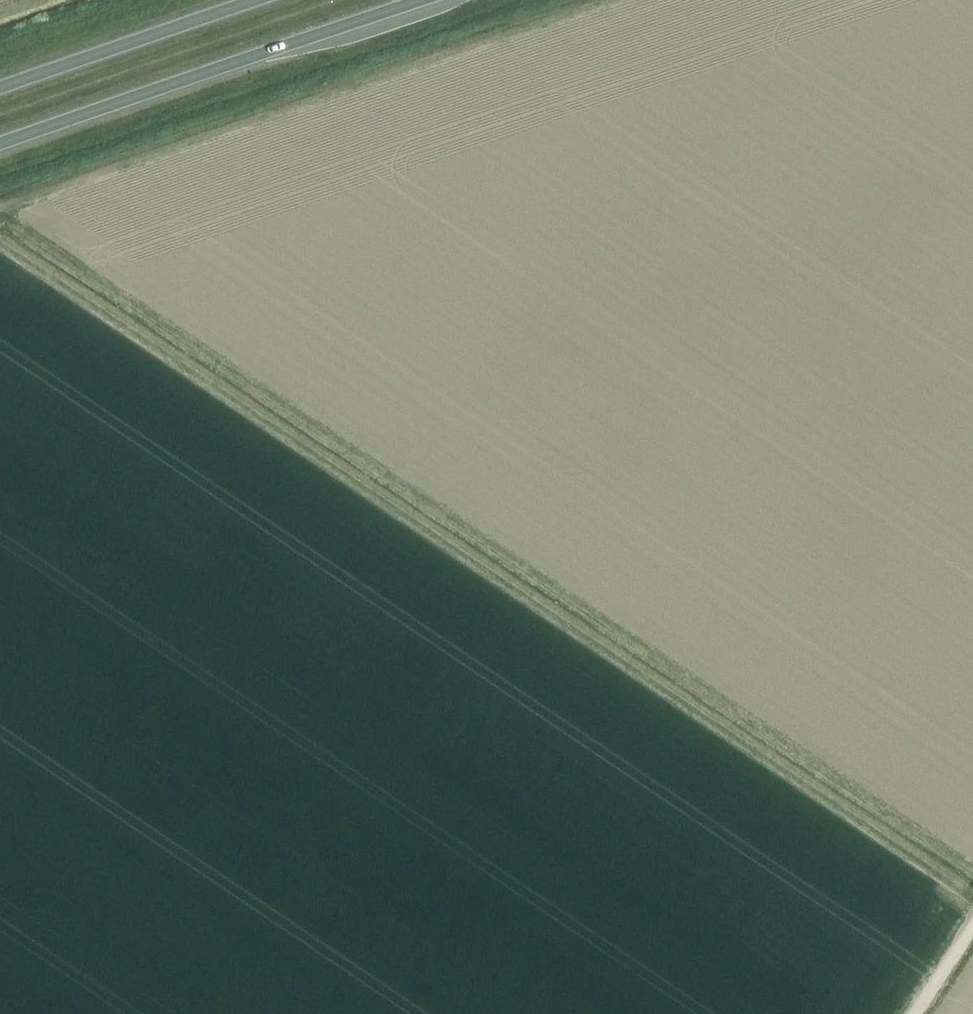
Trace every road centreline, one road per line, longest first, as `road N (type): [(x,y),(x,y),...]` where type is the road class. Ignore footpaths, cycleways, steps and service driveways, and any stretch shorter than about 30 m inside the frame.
road 1 (trunk): [(0,143),(418,0)]
road 2 (trunk): [(256,0),(0,87)]

